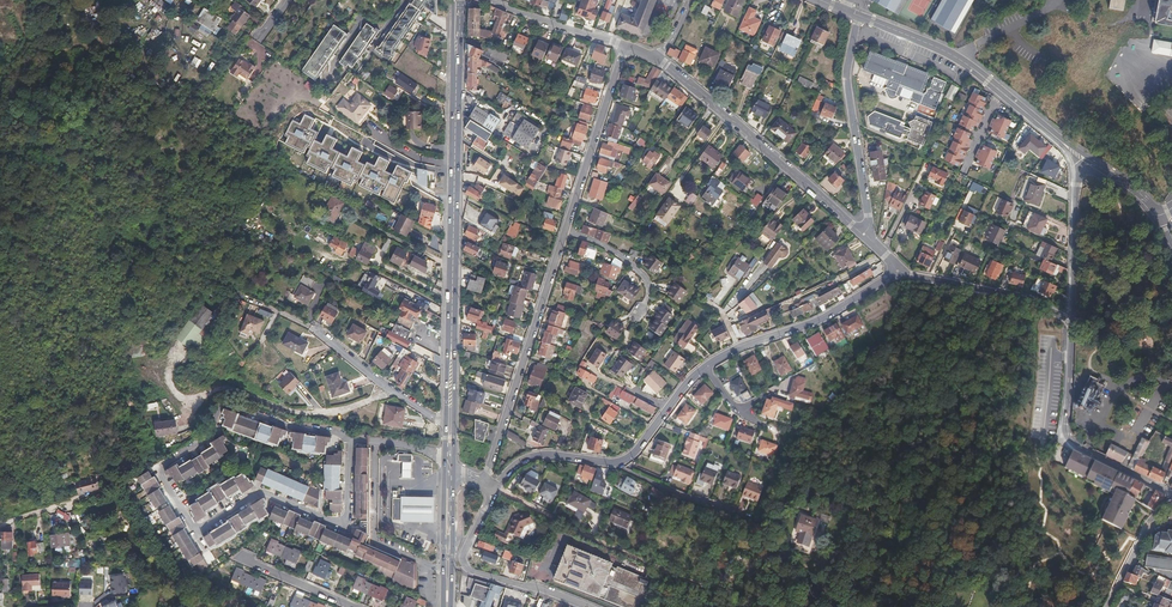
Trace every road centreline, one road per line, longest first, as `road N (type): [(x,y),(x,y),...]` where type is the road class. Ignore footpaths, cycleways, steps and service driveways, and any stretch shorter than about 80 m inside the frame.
road 1 (primary): [(459,0),(450,425)]
road 2 (residential): [(350,439),(223,407),(207,436),(161,469),(196,532)]
road 3 (track): [(395,390),(343,410),(308,413),(237,391),(185,399),(169,378),(180,348)]
road 4 (residential): [(866,234),(656,58)]
road 5 (residential): [(566,230),(485,486)]
road 6 (residential): [(1078,155),(965,62),(859,15)]
road 7 (residential): [(196,532),(261,494),(347,521),(350,439)]
road 8 (residential): [(1072,310),(1066,440),(1165,492)]
road 9 (residential): [(866,234),(847,71),(859,15)]
road 10 (residential): [(900,271),(827,317),(706,366)]
road 11 (residential): [(494,488),(465,566),(588,606)]
road 12 (residential): [(668,409),(622,462),(534,456),(494,488)]
road 13 (residential): [(625,46),(566,230)]
road 14 (residential): [(448,572),(374,543),(375,441)]
road 15 (residential): [(900,271),(1072,310)]
road 16 (residential): [(450,425),(316,330)]
road 17 (residential): [(625,46),(486,0)]
road 18 (residential): [(637,313),(650,295),(642,276),(614,251),(566,230)]

